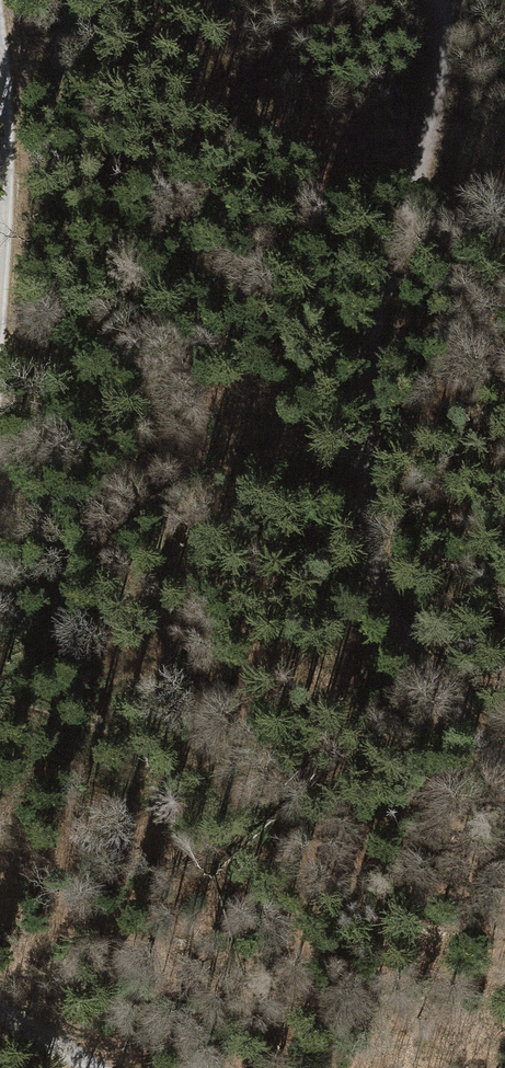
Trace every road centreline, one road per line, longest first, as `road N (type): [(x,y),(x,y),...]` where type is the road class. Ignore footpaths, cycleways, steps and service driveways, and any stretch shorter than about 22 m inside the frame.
road 1 (track): [(504,763),(411,651),(372,544),(363,455),(372,333),(428,148),(443,59),(440,0)]
road 2 (track): [(0,45),(7,185),(0,279)]

